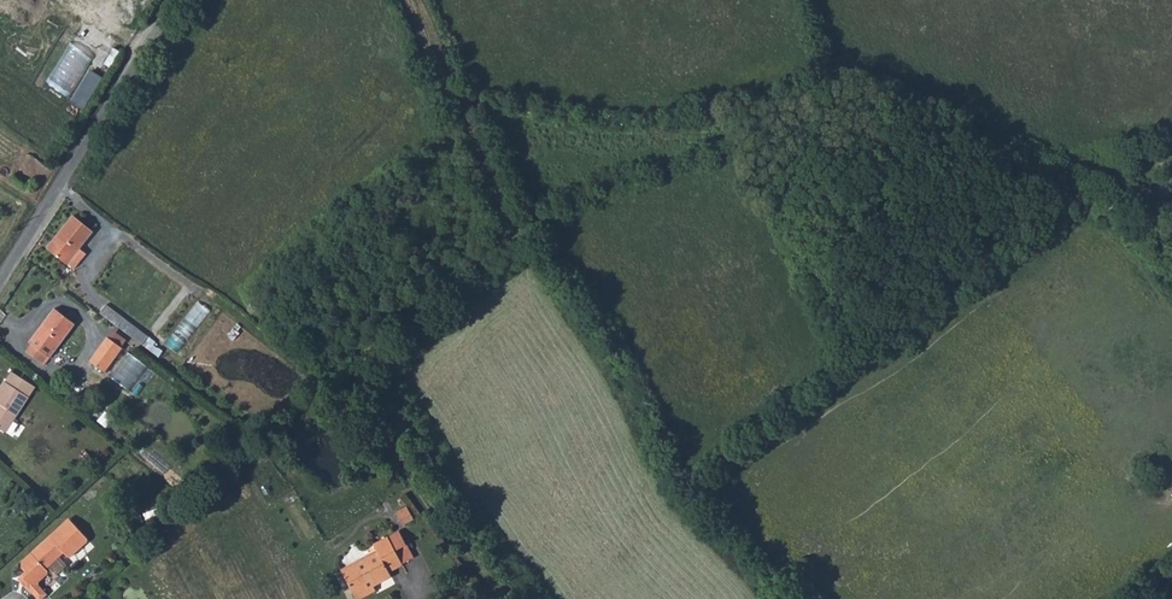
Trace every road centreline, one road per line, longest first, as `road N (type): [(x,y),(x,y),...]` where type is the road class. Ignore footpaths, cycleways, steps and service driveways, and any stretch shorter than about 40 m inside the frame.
road 1 (track): [(415,0),(436,62),(493,169),(506,240),(400,324),(364,369),(384,440),(445,524)]
road 2 (unclassified): [(0,278),(174,0)]
road 3 (track): [(57,186),(189,292),(244,326)]

